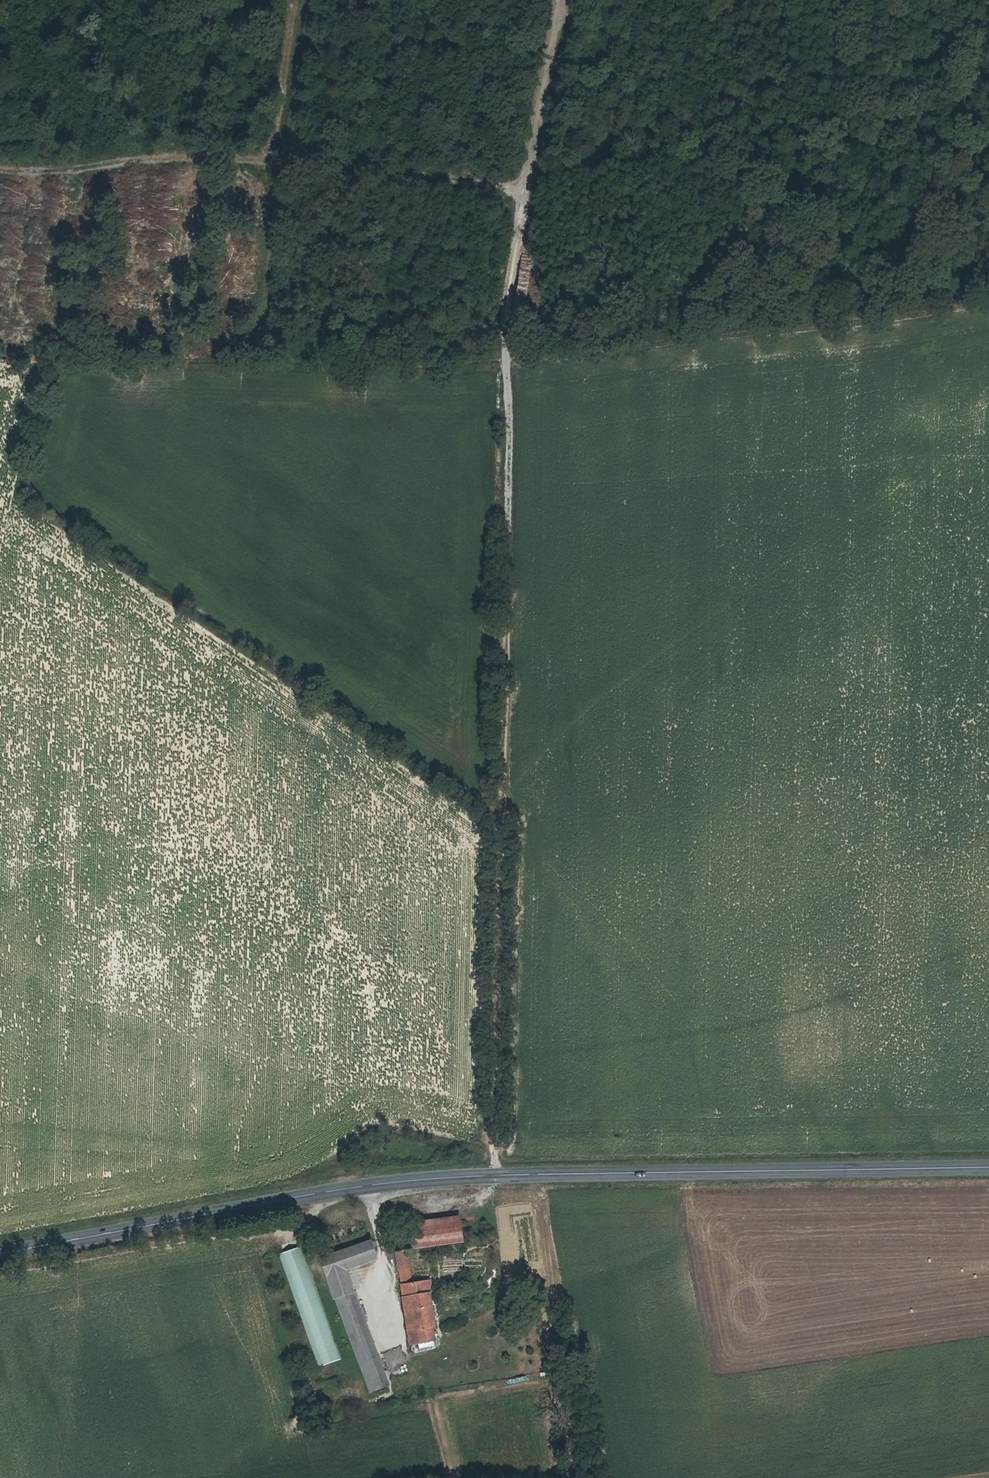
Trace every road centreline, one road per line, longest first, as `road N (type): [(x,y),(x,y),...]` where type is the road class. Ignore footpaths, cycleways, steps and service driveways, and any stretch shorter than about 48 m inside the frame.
road 1 (secondary): [(0,1255),(400,1182),(988,1167)]

